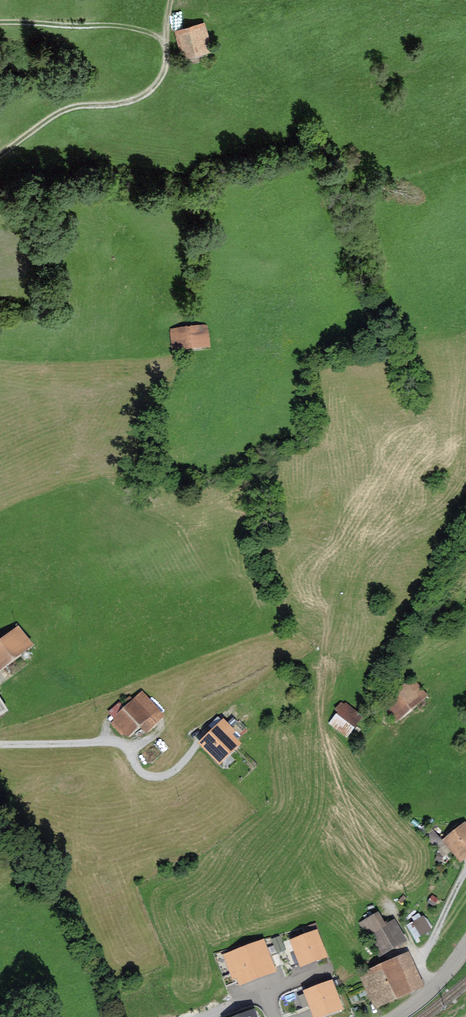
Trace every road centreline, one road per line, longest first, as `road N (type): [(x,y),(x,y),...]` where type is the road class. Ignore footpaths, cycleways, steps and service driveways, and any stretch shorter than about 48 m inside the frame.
road 1 (track): [(0,154),(53,116),(128,104),(144,92),(162,69),(173,0)]
road 2 (track): [(0,743),(139,746),(161,730),(186,731)]
road 3 (track): [(0,23),(118,28),(163,40)]

